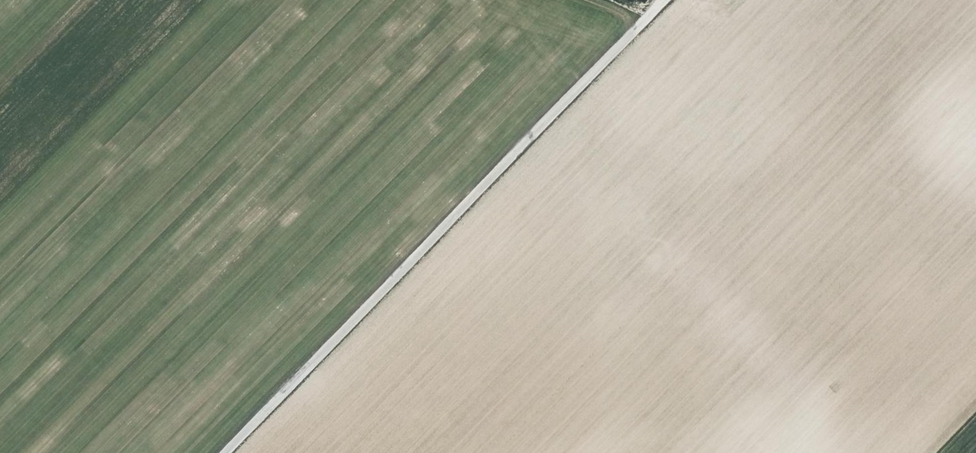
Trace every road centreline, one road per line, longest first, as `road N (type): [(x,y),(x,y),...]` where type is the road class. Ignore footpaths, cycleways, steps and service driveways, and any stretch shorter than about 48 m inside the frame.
road 1 (unclassified): [(662,0),(226,452)]

